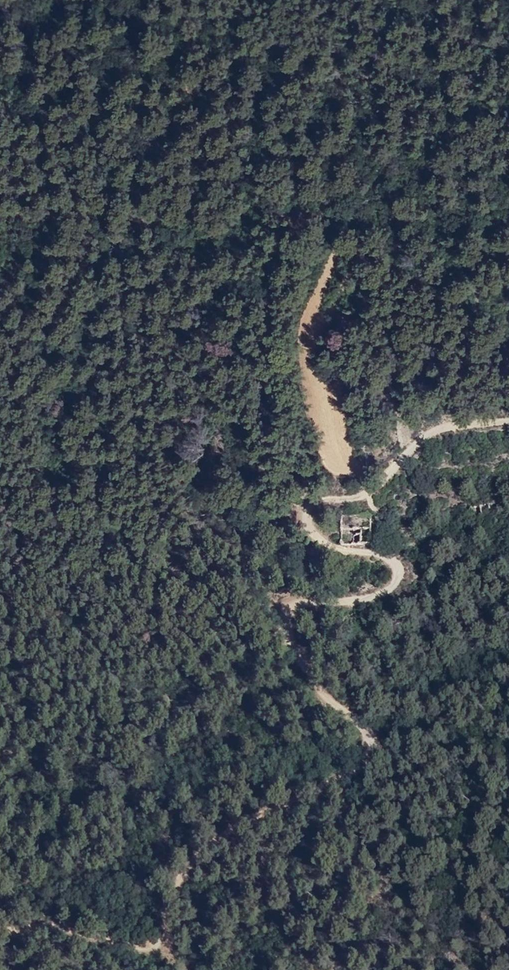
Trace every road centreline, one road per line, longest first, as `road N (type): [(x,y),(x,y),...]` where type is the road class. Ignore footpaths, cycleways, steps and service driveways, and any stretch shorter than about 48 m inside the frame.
road 1 (track): [(508,414),(425,436),(362,497),(297,505),(340,543),(406,558),(402,586),(306,631),(301,668),(380,739)]
road 2 (track): [(380,739),(284,797),(249,839),(143,902),(155,951),(39,919),(0,927)]
road 3 (track): [(349,497),(342,449),(303,341),(346,257)]

